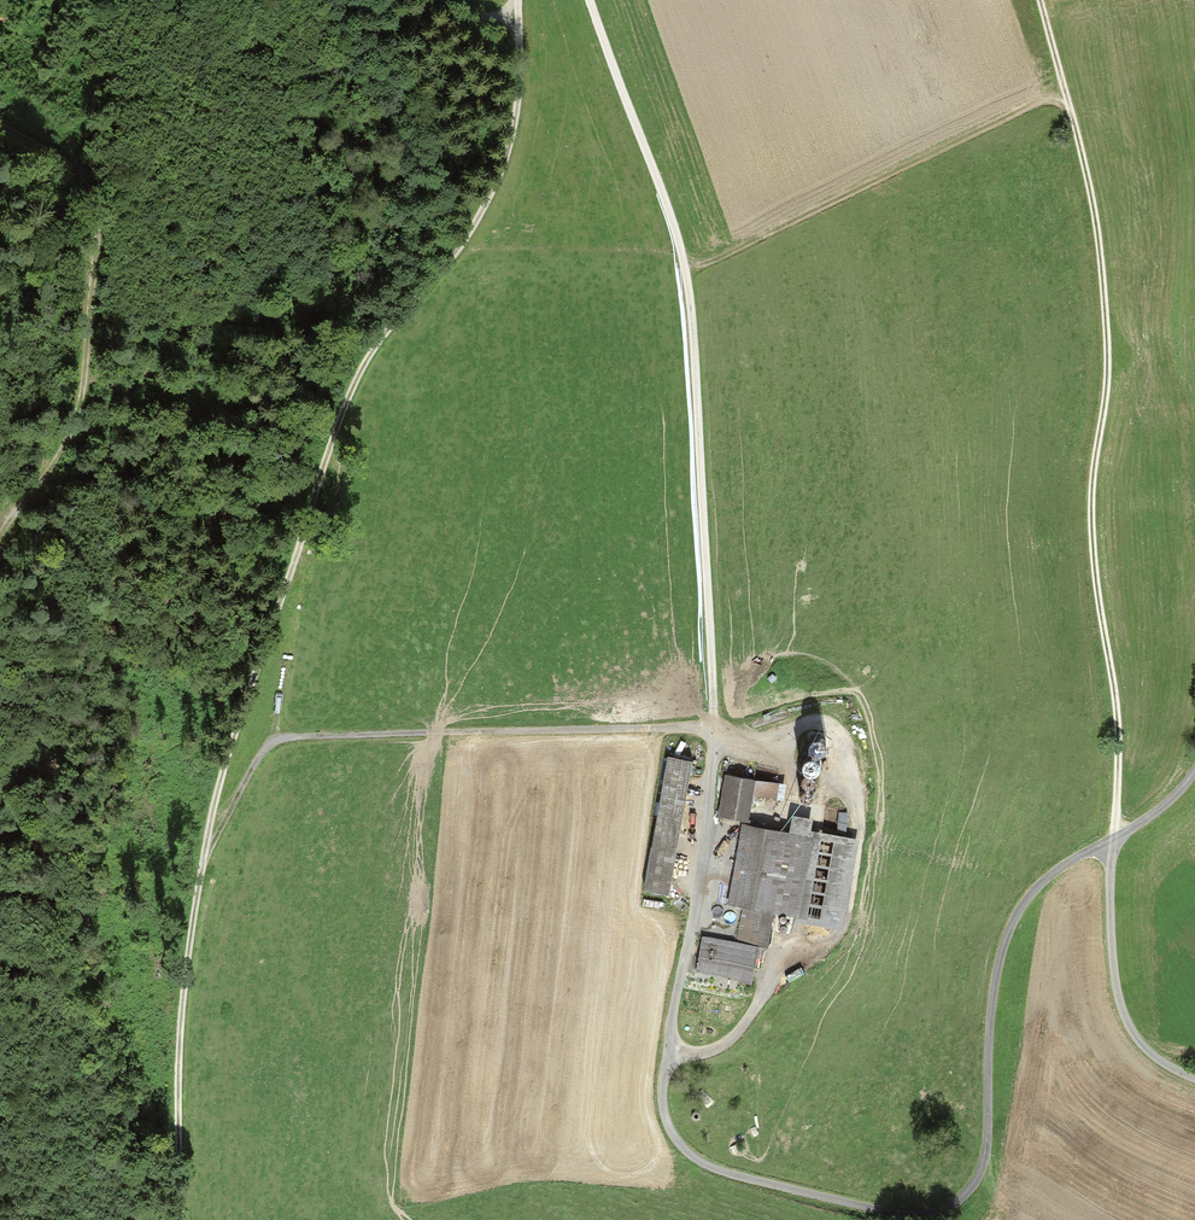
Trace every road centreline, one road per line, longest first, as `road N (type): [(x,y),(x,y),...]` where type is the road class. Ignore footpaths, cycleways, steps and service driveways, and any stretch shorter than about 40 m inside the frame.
road 1 (track): [(518,0),(520,112),(499,192),(370,355),(260,642),(204,825),(179,1076),(180,1219)]
road 2 (track): [(1114,841),(1121,714),(1097,610),(1087,512),(1104,361),(1091,218),(1034,0)]
road 3 (track): [(718,701),(687,269),(596,0)]
road 4 (track): [(717,734),(284,738),(236,785),(191,946)]
road 5 (track): [(0,132),(76,198),(93,300),(88,415),(44,489),(5,531)]
road 6 (track): [(687,269),(1058,93)]
road 7 (unclassified): [(1194,774),(1114,841),(1072,860)]

